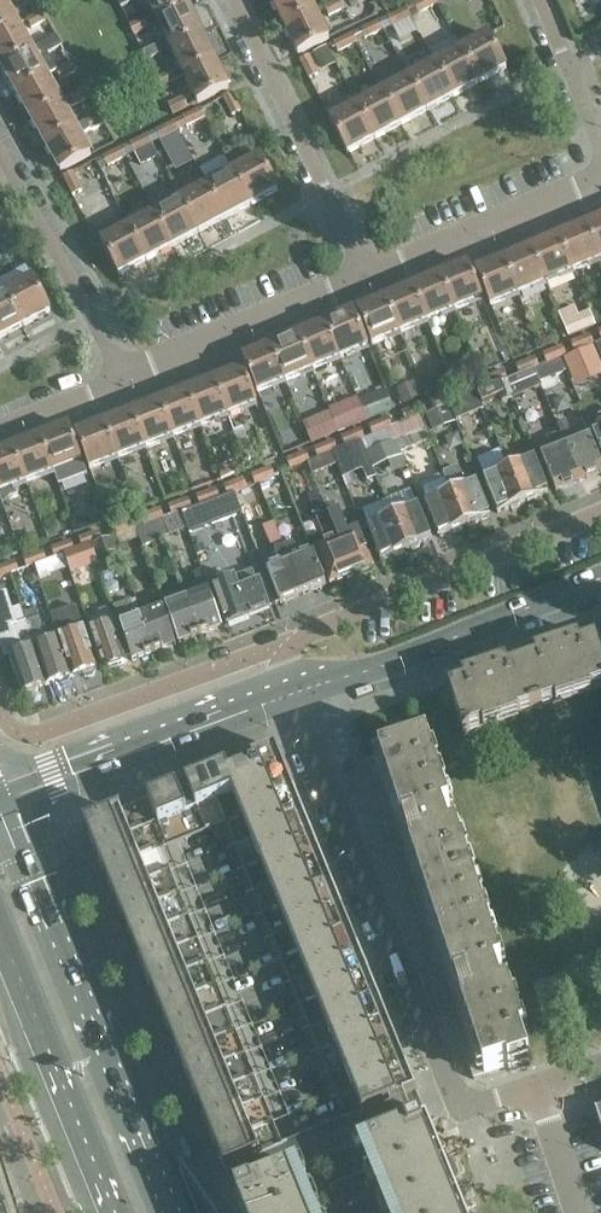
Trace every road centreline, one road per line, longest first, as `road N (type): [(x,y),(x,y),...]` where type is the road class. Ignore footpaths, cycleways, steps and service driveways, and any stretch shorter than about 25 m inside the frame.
road 1 (residential): [(206,853),(322,1151),(459,1108)]
road 2 (secondary): [(177,1212),(0,792)]
road 3 (residential): [(459,1108),(290,691)]
road 4 (tertiary): [(290,691),(409,656),(600,577)]
road 5 (residential): [(231,0),(371,279)]
road 6 (secondary): [(0,923),(116,1212)]
road 7 (tertiary): [(0,790),(290,691)]
road 8 (residential): [(125,378),(0,143)]
road 9 (residential): [(125,378),(371,279)]
road 10 (residential): [(371,279),(600,179)]
road 11 (residential): [(0,428),(125,378)]
road 12 (residential): [(582,1212),(541,1084)]

